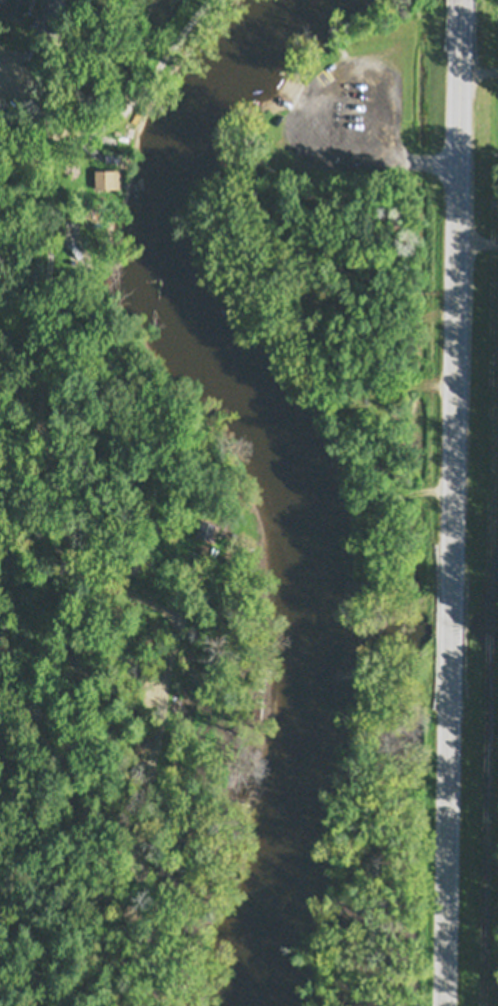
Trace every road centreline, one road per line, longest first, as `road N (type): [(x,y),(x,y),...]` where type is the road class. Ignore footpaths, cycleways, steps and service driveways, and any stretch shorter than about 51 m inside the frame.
road 1 (tertiary): [(447,1005),(461,257),(456,0)]
road 2 (residential): [(62,0),(43,126),(45,208)]

